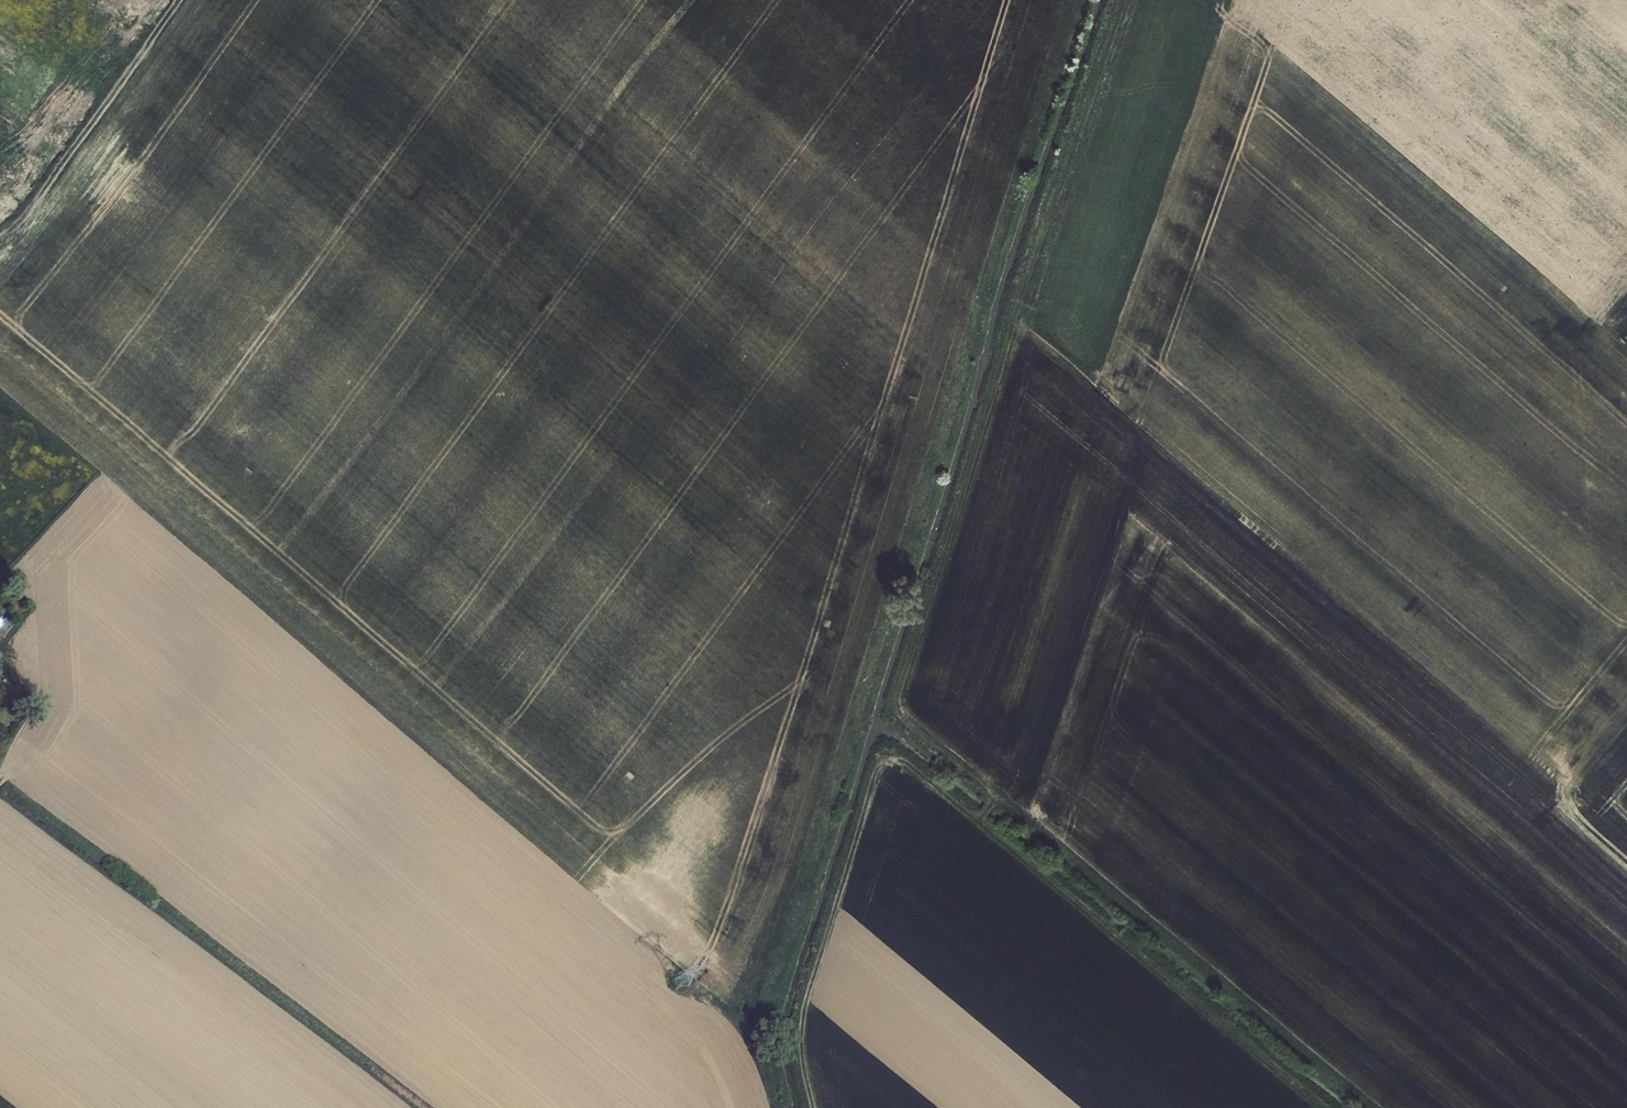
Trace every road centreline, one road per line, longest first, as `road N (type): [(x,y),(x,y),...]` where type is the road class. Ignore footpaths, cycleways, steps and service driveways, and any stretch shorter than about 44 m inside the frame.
road 1 (track): [(187,0),(24,228),(0,240)]

